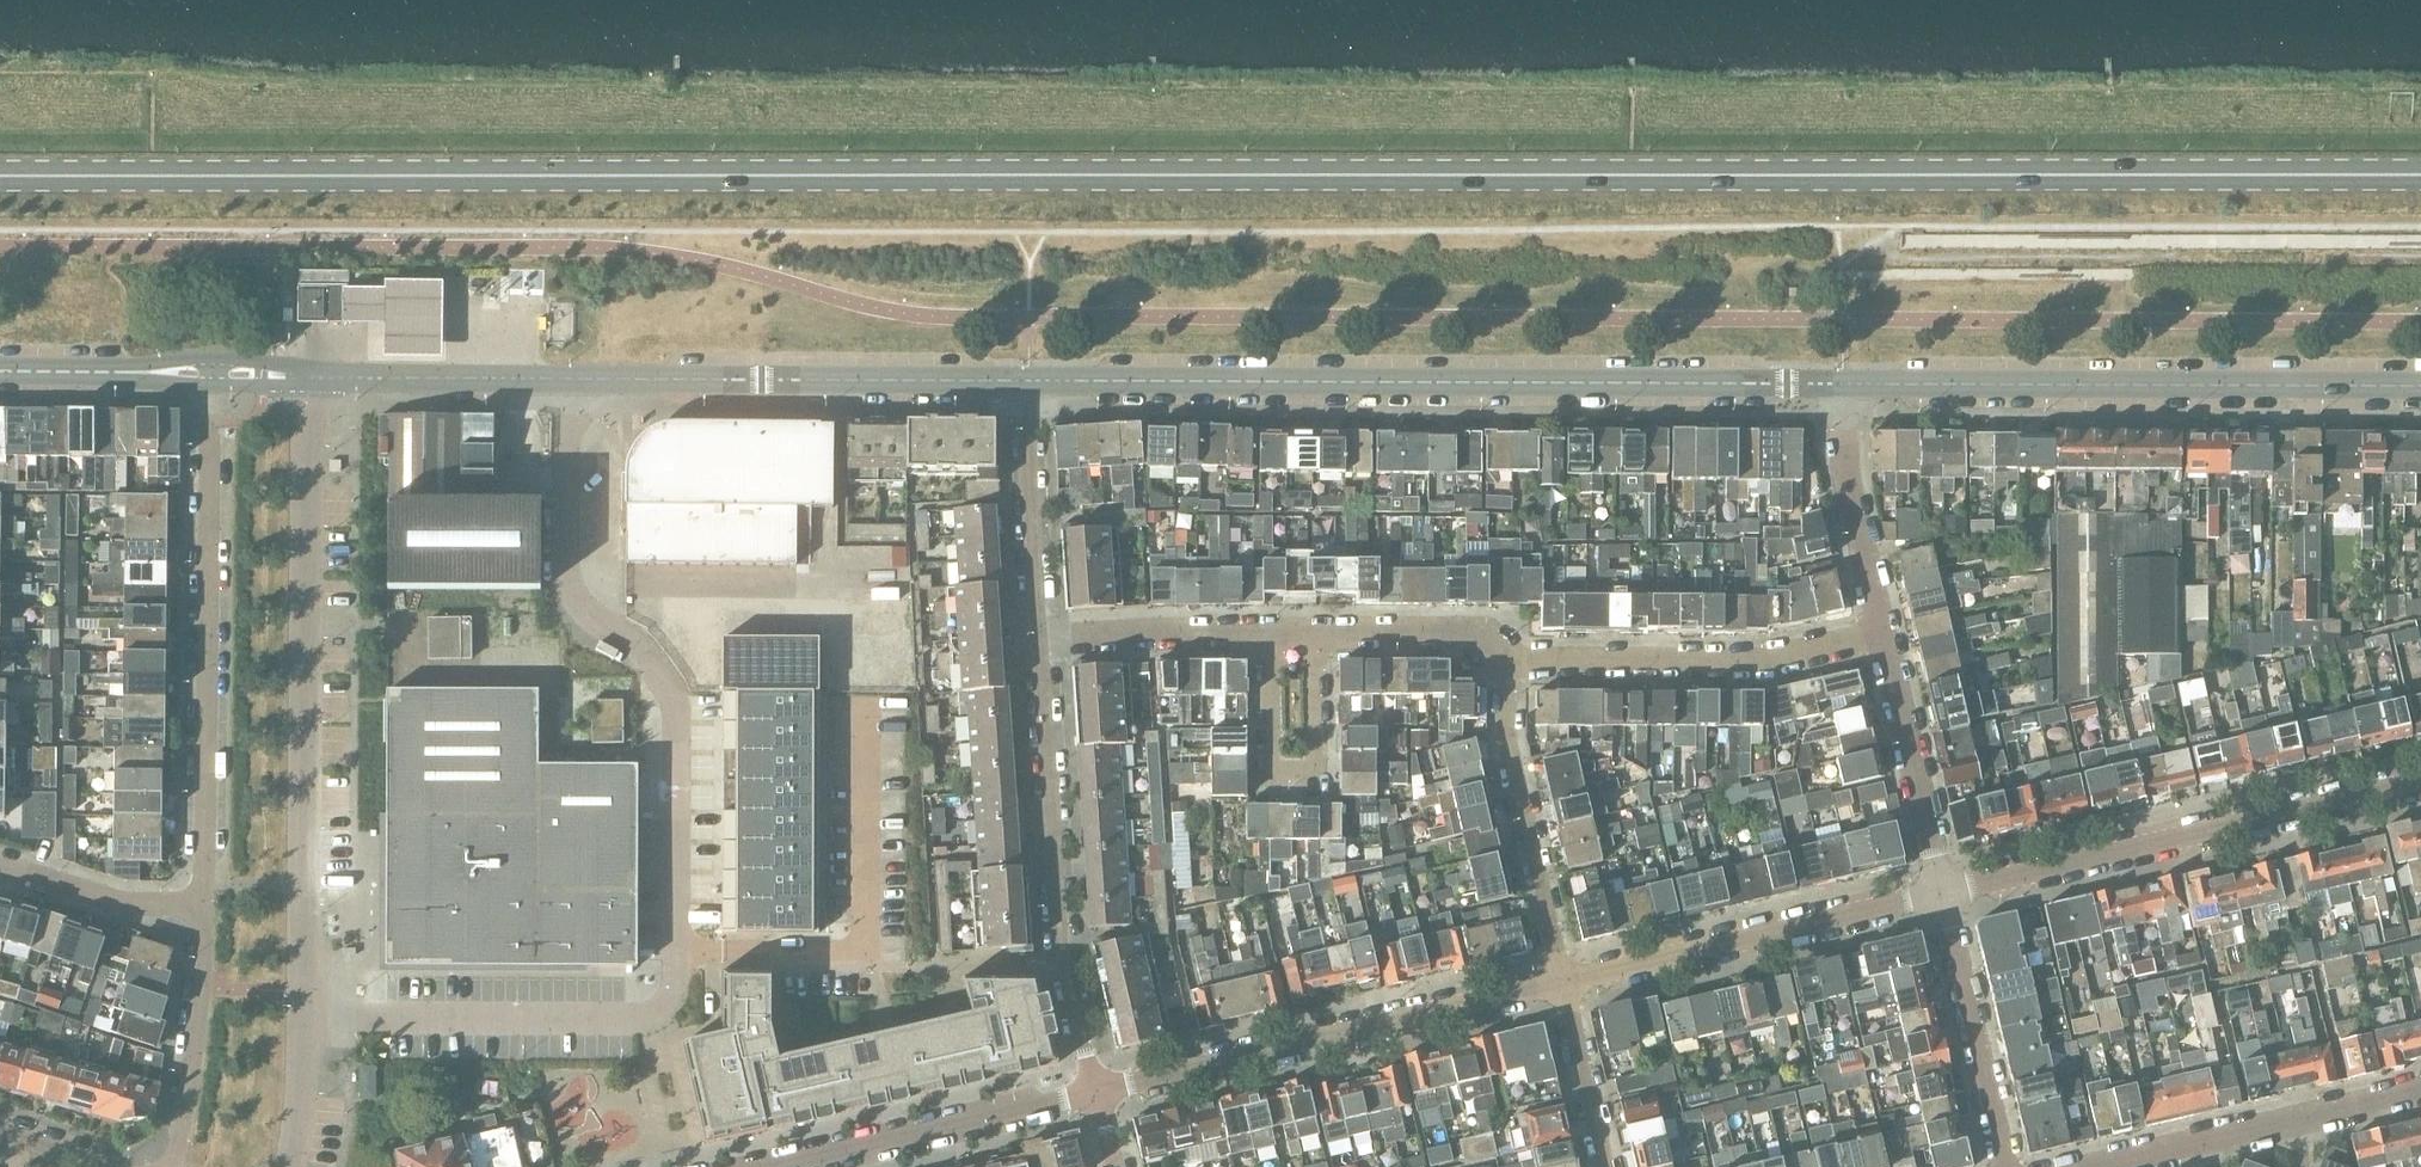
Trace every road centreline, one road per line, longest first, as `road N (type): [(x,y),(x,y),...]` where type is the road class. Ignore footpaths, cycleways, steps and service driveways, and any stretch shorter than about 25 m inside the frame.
road 1 (secondary): [(2420,174),(0,177)]
road 2 (unclassified): [(301,1018),(629,1018),(655,1011),(672,994),(675,701),(651,661),(588,614),(568,582),(569,380)]
road 3 (tertiary): [(1028,381),(1846,385)]
road 4 (residential): [(308,377),(301,1018)]
road 5 (tertiary): [(1846,385),(2420,386)]
road 6 (residential): [(211,384),(204,905)]
road 7 (residential): [(1943,892),(2420,780)]
road 8 (residential): [(1039,640),(1475,632),(1513,664)]
road 9 (residential): [(1095,1092),(1562,982)]
road 10 (tertiary): [(569,380),(1028,381)]
road 11 (residential): [(1095,1092),(1060,948),(1039,640)]
road 12 (residential): [(1562,982),(1943,892)]
road 13 (residential): [(1513,664),(1755,662),(1885,634)]
road 14 (residential): [(772,1166),(1095,1092)]
road 15 (residential): [(1562,982),(1508,743),(1513,664)]
road 16 (residential): [(2004,1166),(1943,892)]
road 17 (residential): [(1943,892),(1885,634)]
road 18 (residential): [(204,905),(198,1022),(173,1166)]
road 19 (tertiary): [(308,377),(569,380)]
road 20 (residential): [(1039,640),(1028,381)]
road 21 (residential): [(1885,634),(1846,454),(1846,385)]
road 22 (residential): [(204,905),(122,900),(0,866)]
road 23 (residential): [(2092,1166),(2292,1120)]
road 24 (residential): [(1604,1166),(1562,982)]
road 25 (residential): [(301,1018),(299,1114),(289,1166)]
road 26 (tertiary): [(0,372),(142,372)]
road 27 (tertiary): [(279,376),(234,361),(188,360),(142,372)]
road 28 (residential): [(2292,1120),(2420,1090)]

